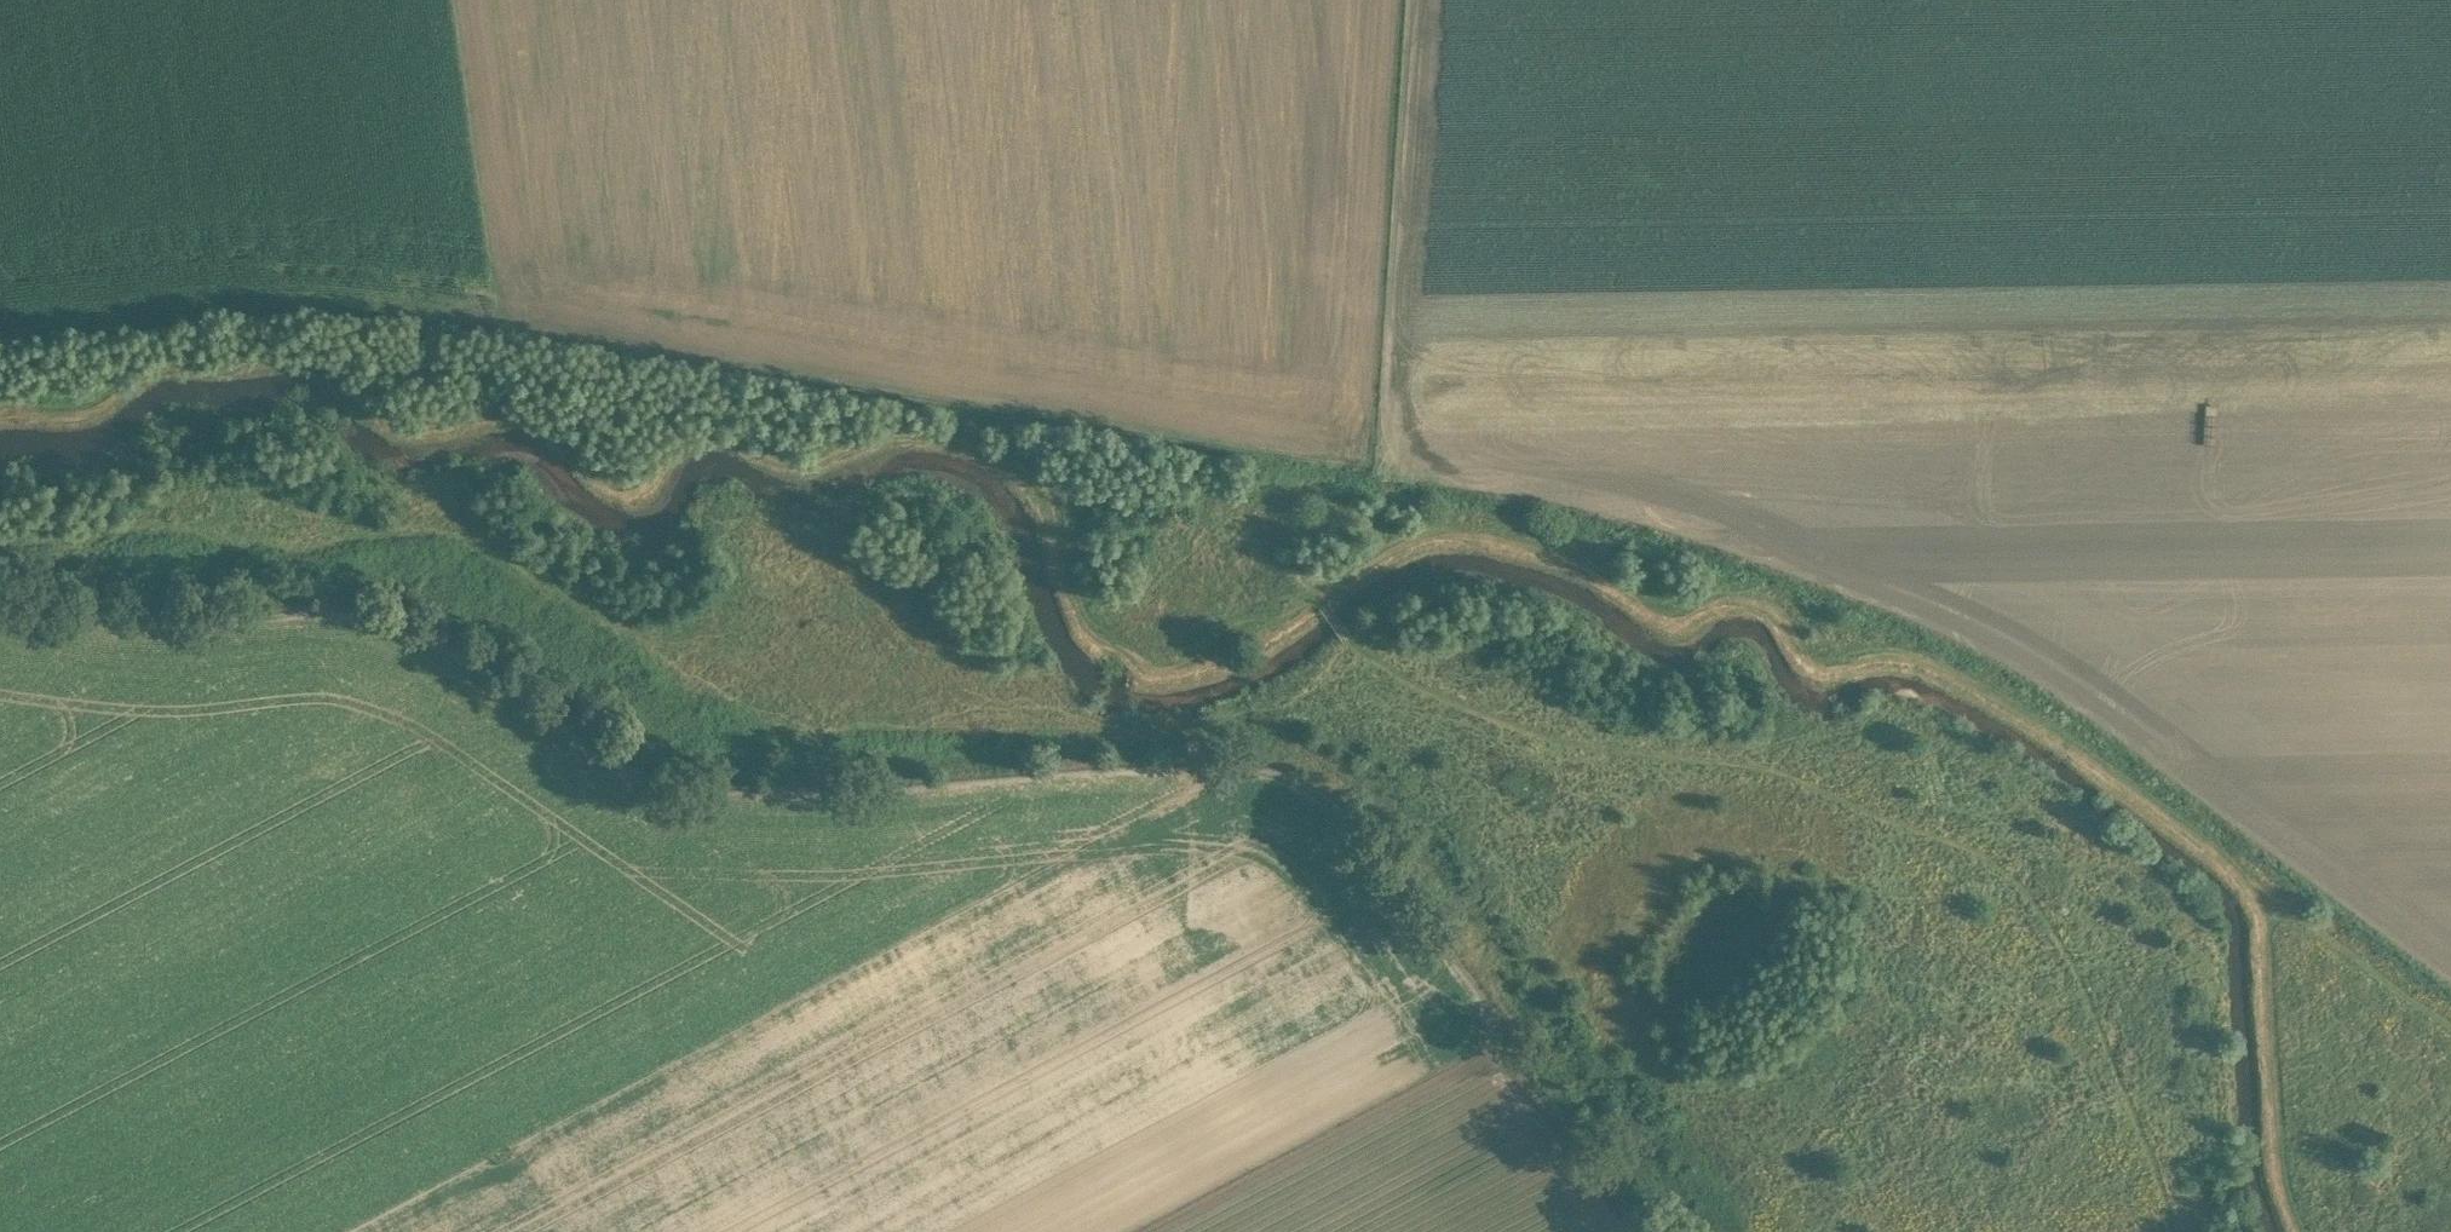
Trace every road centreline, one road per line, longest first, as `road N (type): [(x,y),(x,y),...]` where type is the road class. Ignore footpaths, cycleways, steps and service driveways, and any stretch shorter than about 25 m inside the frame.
road 1 (track): [(0,600),(205,615),(397,606),(655,771),(1221,747),(1370,647)]

